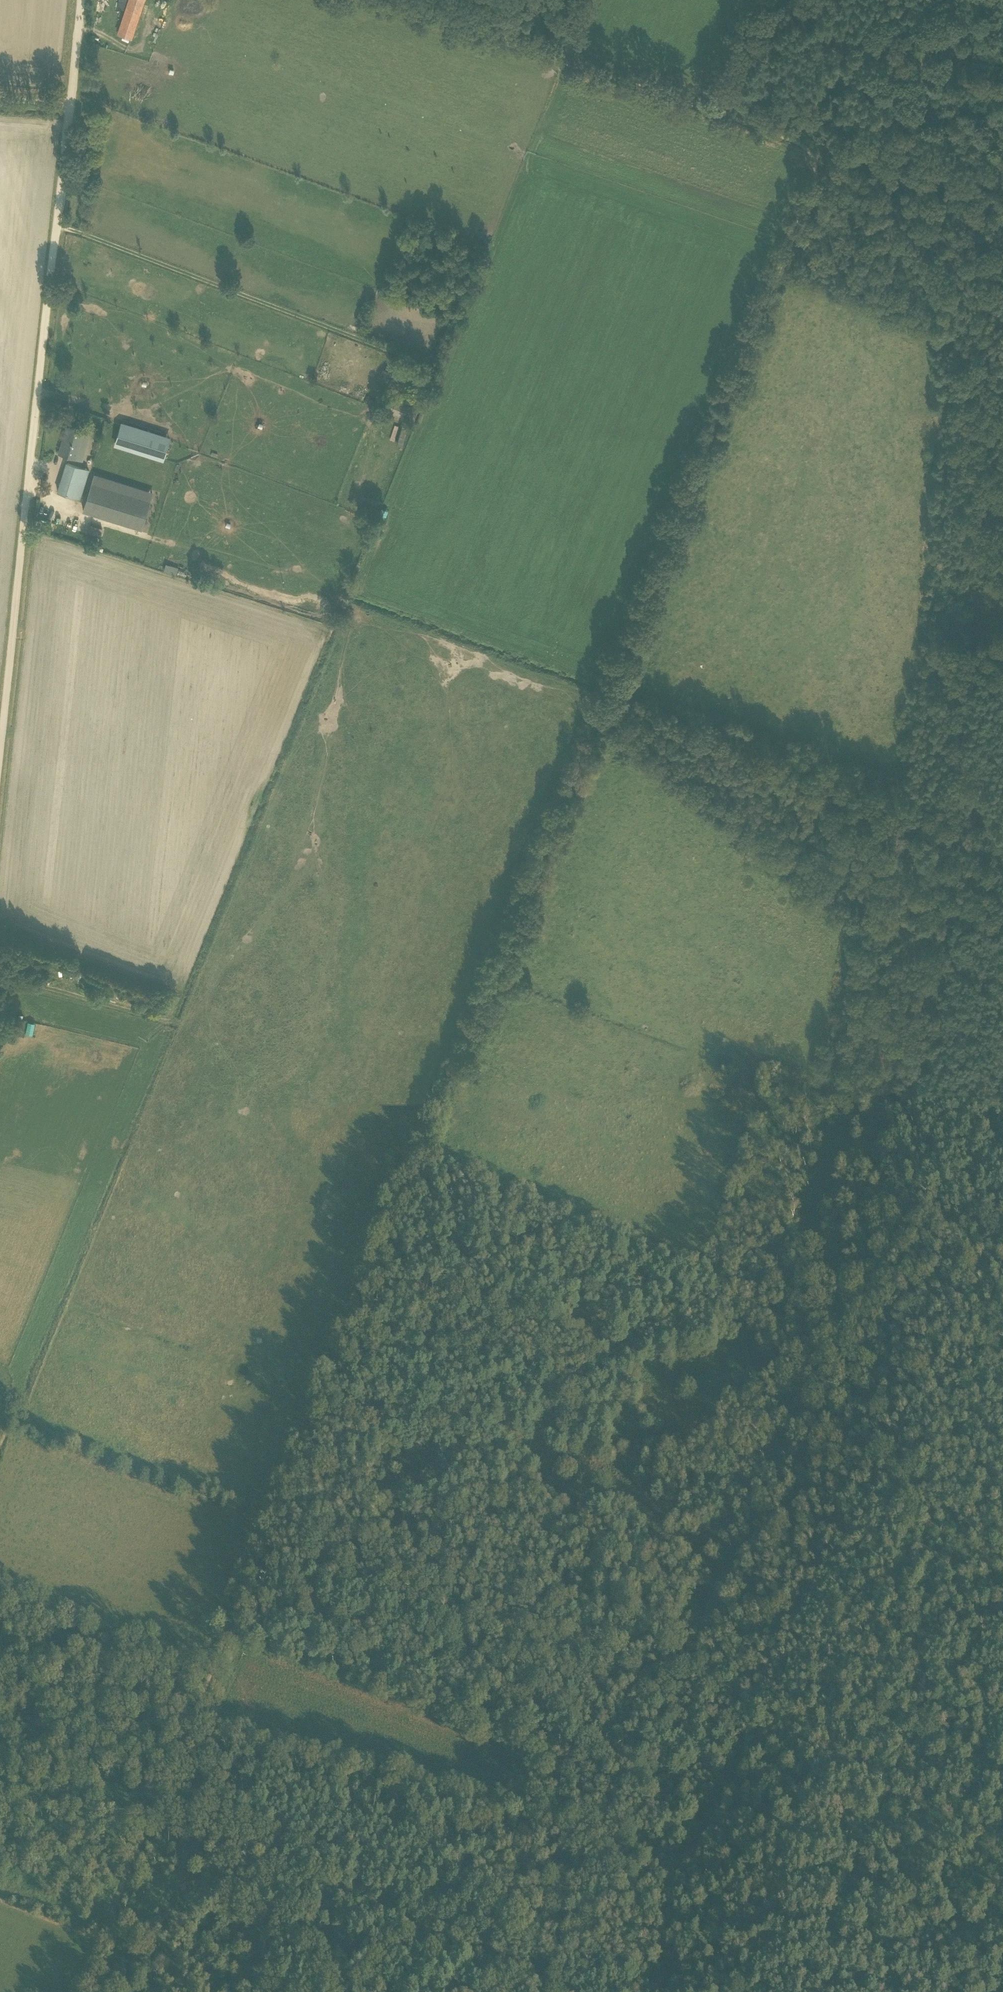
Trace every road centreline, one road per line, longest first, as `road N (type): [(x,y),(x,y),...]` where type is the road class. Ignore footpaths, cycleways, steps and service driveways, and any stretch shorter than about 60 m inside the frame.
road 1 (track): [(813,151),(817,178),(290,1476)]
road 2 (track): [(70,105),(0,754)]
road 3 (track): [(790,1991),(802,1885),(873,1714),(908,1528),(961,1420),(1002,1408)]
road 4 (track): [(839,1677),(915,1460),(1002,1328)]
road 5 (track): [(57,228),(420,362)]
road 6 (track): [(751,1991),(769,1920),(827,1800),(839,1677)]
road 7 (track): [(192,1731),(83,1991)]
road 8 (track): [(290,1476),(192,1731)]
road 9 (track): [(572,64),(813,151)]
road 10 (track): [(469,299),(566,62)]
road 11 (track): [(0,1614),(192,1731)]
road 12 (track): [(385,0),(572,64)]

